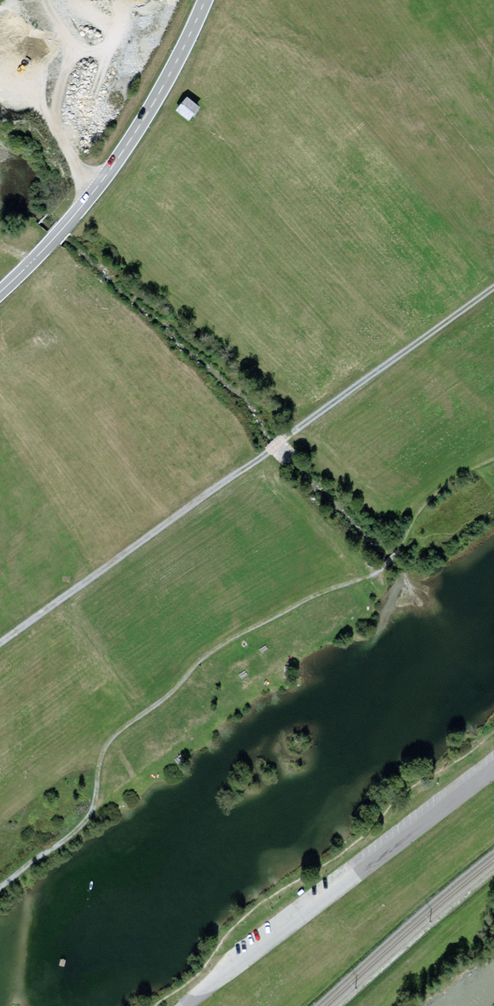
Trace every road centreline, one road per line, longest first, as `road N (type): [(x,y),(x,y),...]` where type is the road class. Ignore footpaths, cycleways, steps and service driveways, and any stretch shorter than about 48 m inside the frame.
road 1 (track): [(0,644),(493,283)]
road 2 (unclassified): [(493,772),(187,1005)]
road 3 (primary): [(204,0),(128,142),(66,222),(0,289)]

